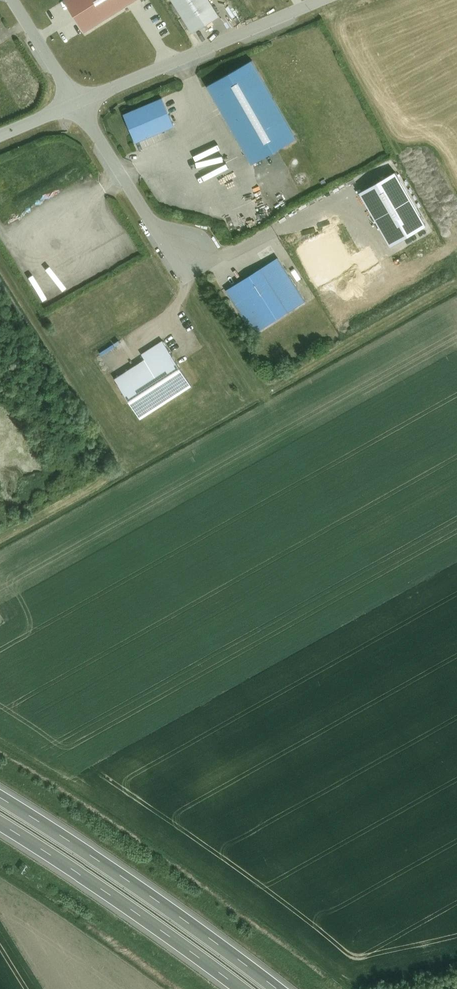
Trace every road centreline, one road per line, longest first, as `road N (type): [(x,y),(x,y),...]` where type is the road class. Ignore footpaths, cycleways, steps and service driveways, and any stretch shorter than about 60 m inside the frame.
road 1 (motorway): [(276,988),(0,797)]
road 2 (motorway): [(0,823),(238,988)]
road 3 (unclassified): [(76,101),(322,0)]
road 4 (unclassified): [(185,272),(76,101)]

